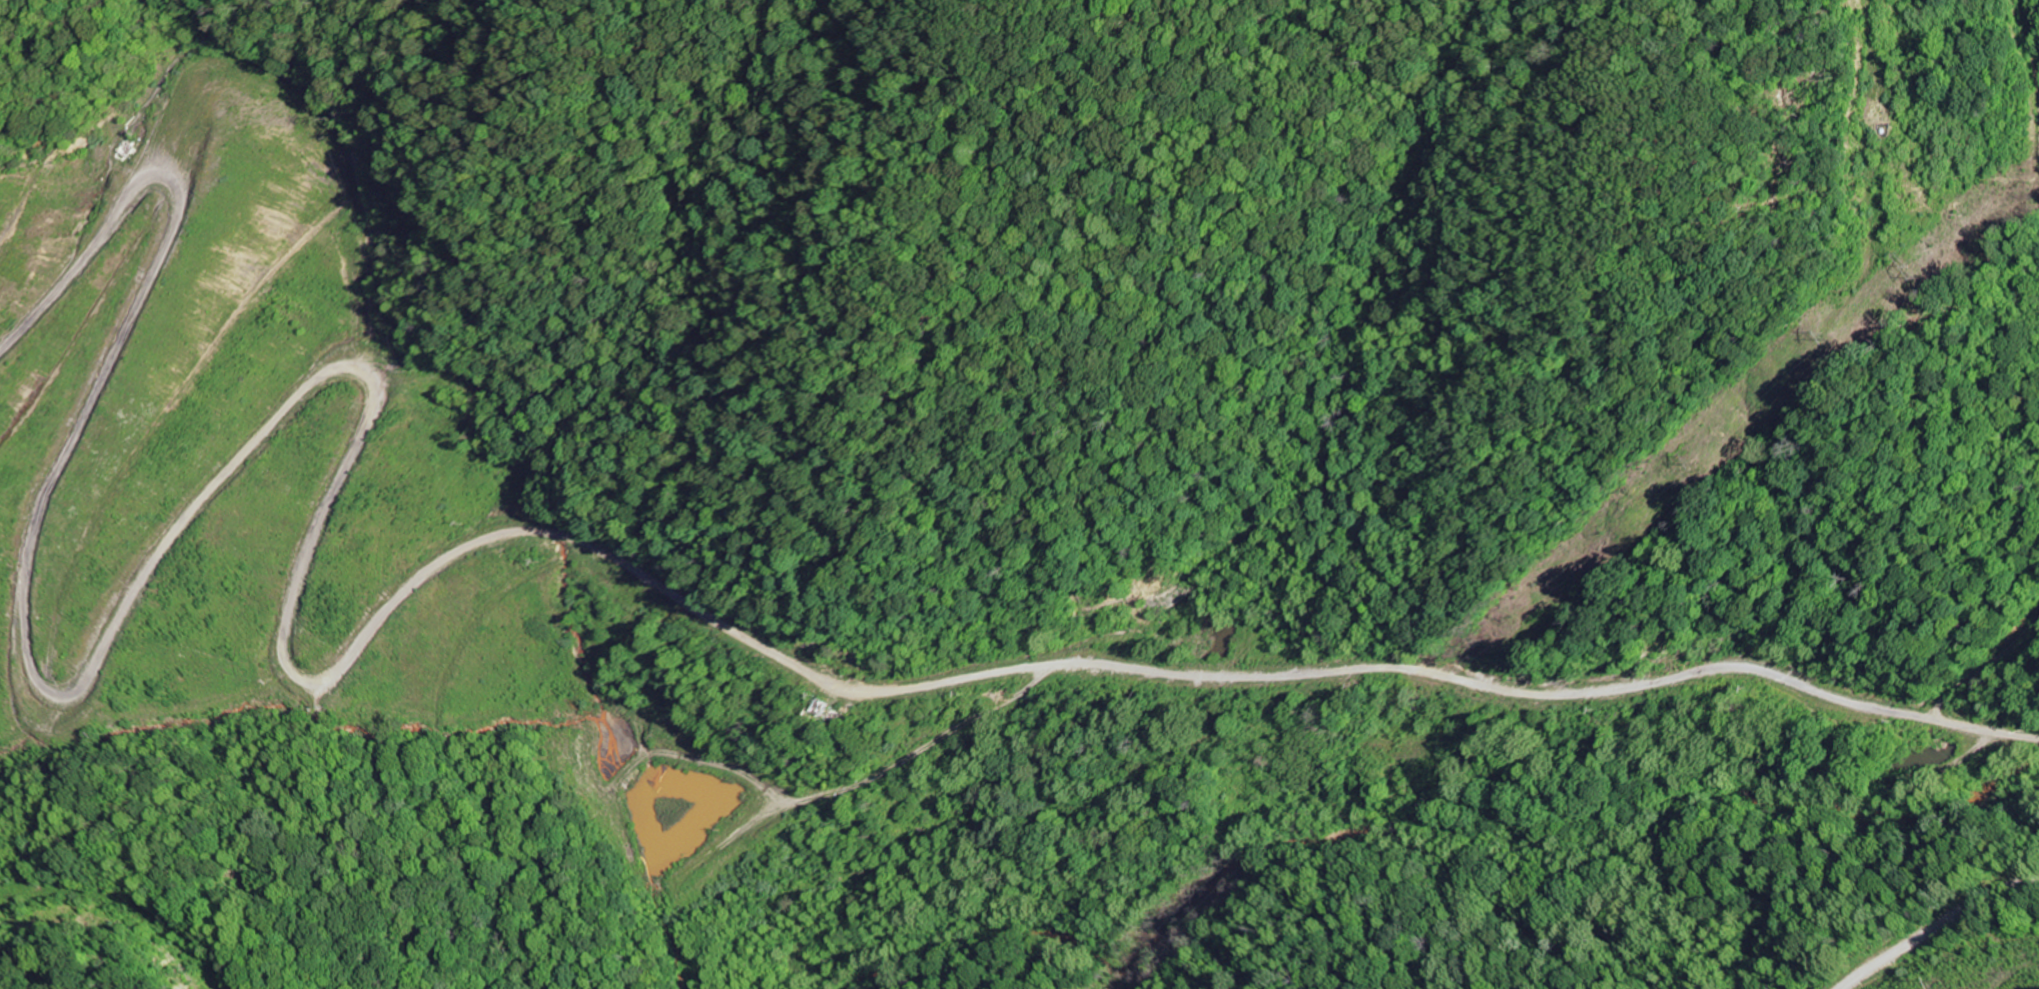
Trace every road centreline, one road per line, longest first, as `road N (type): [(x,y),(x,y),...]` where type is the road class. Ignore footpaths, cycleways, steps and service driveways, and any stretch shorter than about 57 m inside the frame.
road 1 (residential): [(2038,884),(1894,952),(1844,988)]

